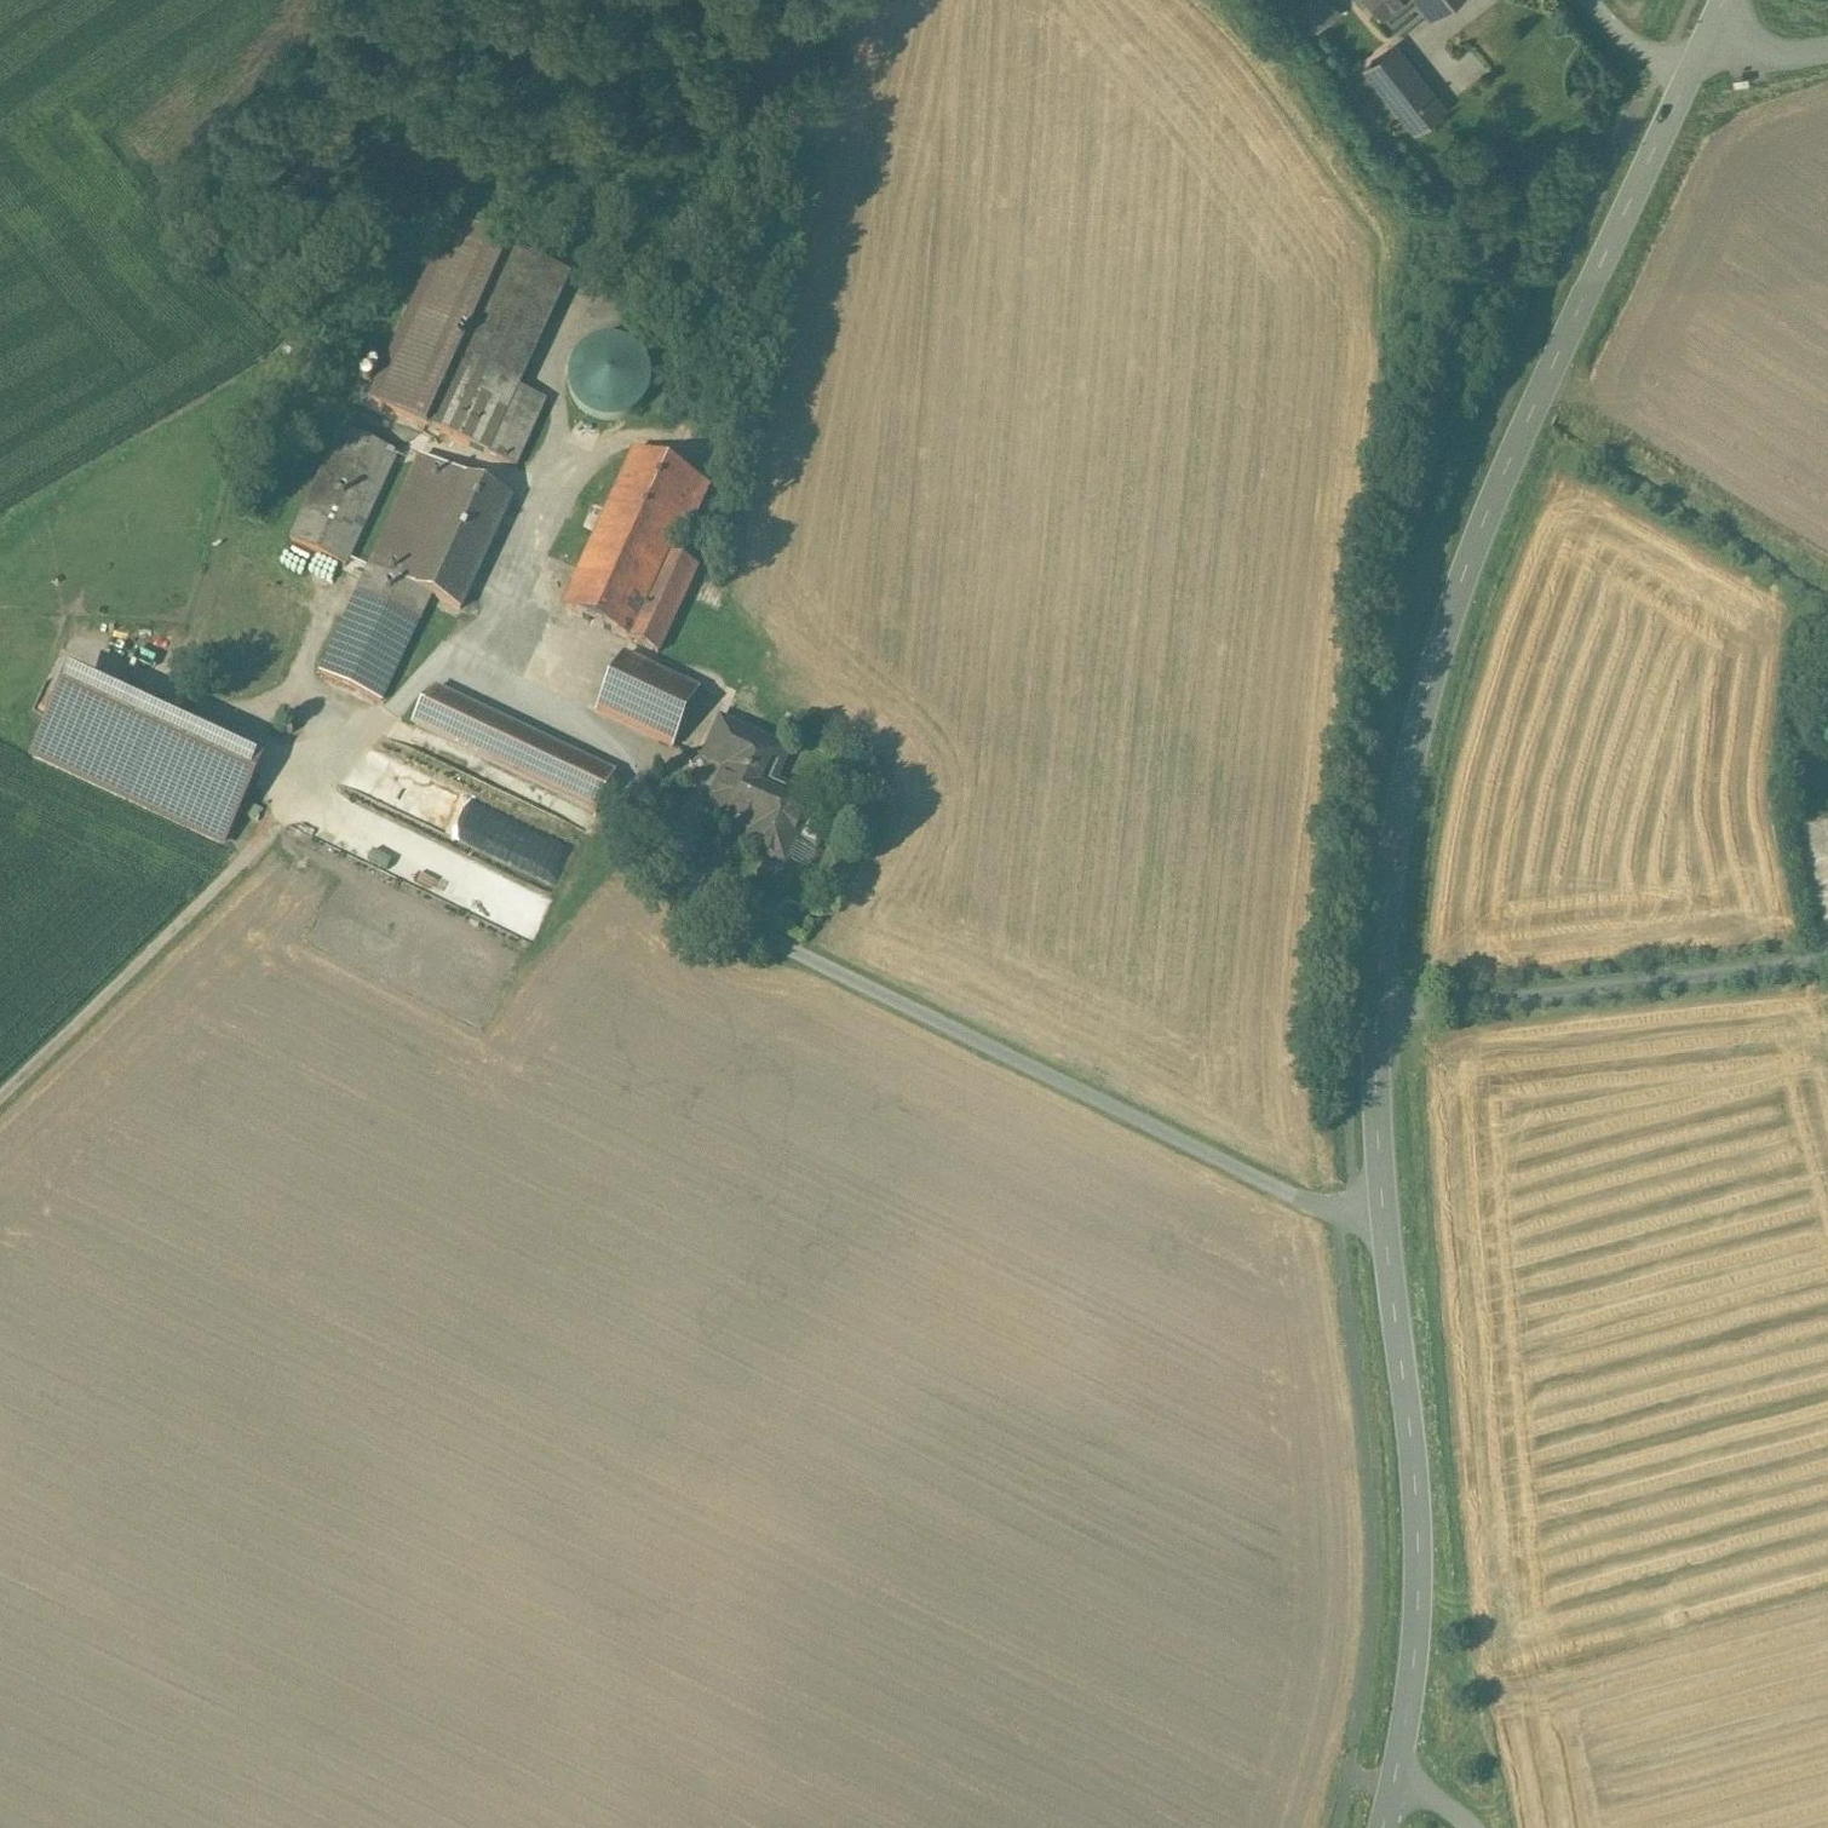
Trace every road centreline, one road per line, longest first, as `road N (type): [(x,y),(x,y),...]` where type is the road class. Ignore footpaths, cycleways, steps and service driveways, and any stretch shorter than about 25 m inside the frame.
road 1 (tertiary): [(1690,67),(1486,513),(1424,698),(1385,888),(1376,1100),(1419,1546),(1415,1659),(1395,1780)]
road 2 (track): [(447,647),(253,855),(0,1100)]
road 3 (unclassified): [(1827,46),(1775,50),(1708,27)]
road 4 (unclassified): [(1690,67),(1633,43),(1590,0)]

